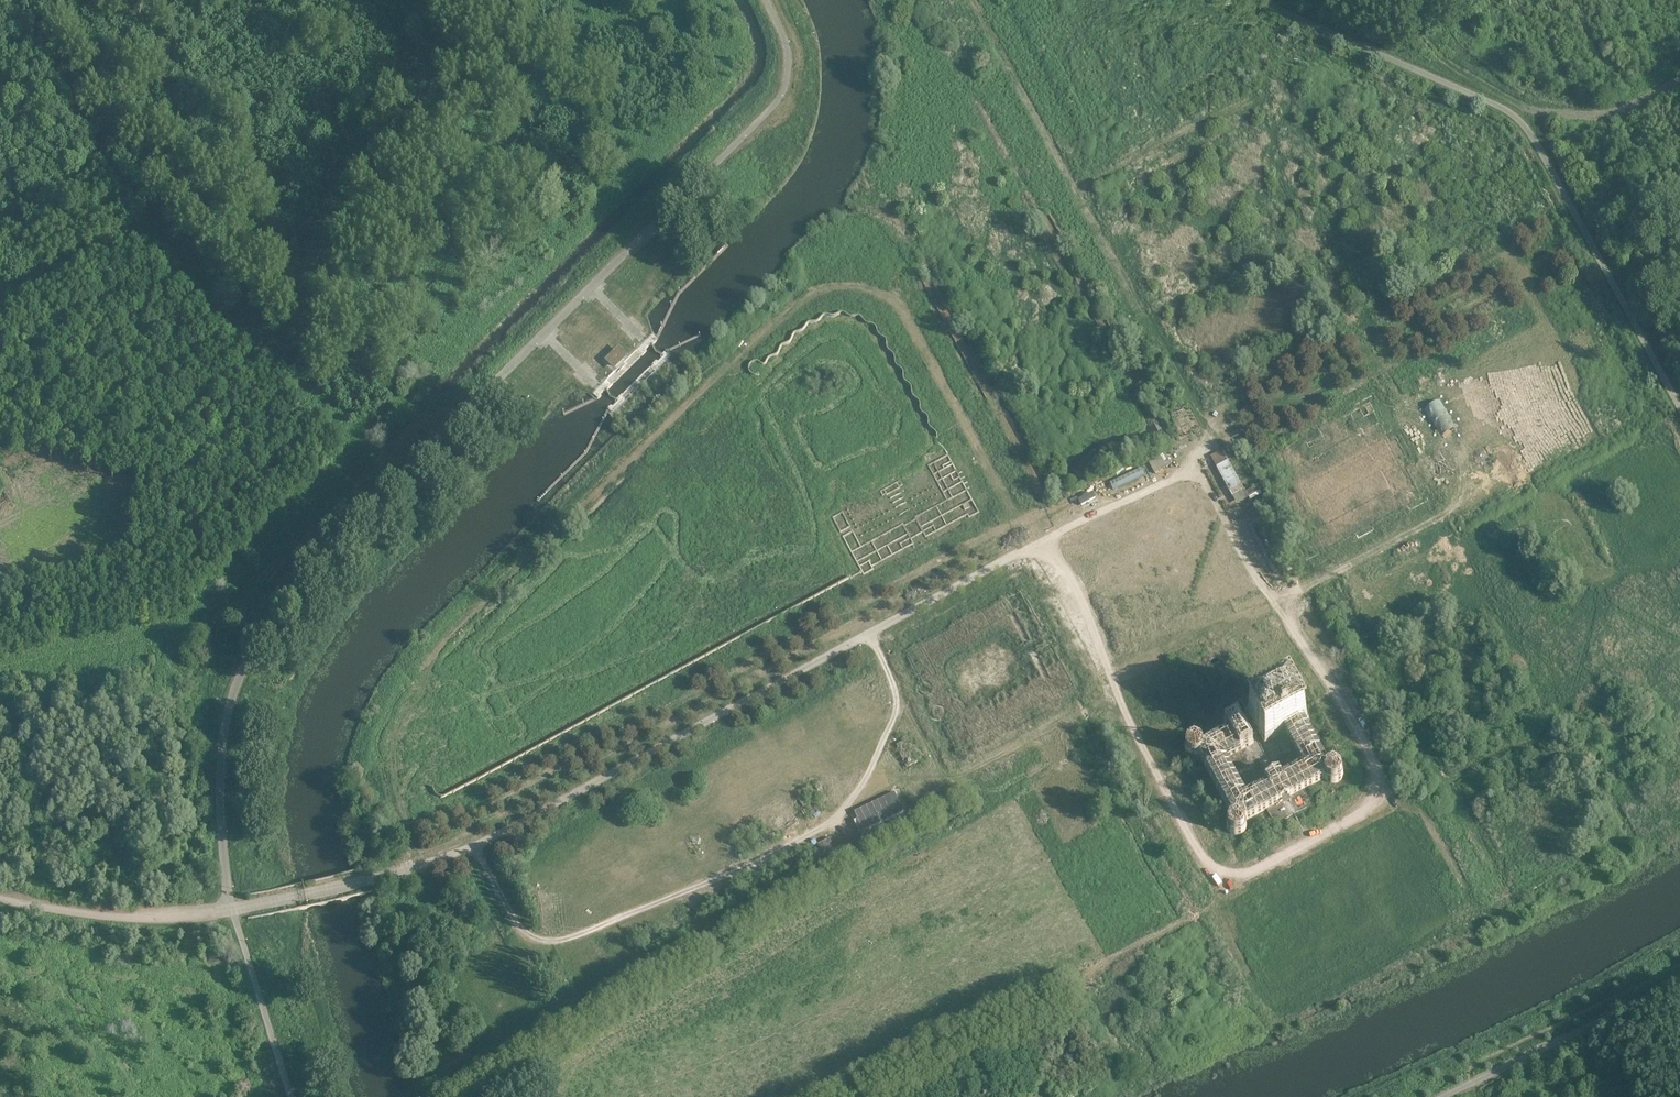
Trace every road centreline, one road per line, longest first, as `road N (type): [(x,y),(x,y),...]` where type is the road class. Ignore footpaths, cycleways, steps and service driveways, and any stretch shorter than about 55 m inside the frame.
road 1 (track): [(1269,594),(1294,620),(1380,763),(1381,784),(1375,806),(1245,873),(1215,867),(1186,835),(1120,705),(1084,595),(1040,544)]
road 2 (track): [(1269,594),(1405,541),(1520,468),(1549,486)]
road 3 (track): [(1269,594),(1203,476),(1180,475),(1040,544)]
road 4 (unclassified): [(296,899),(150,917),(0,897)]

